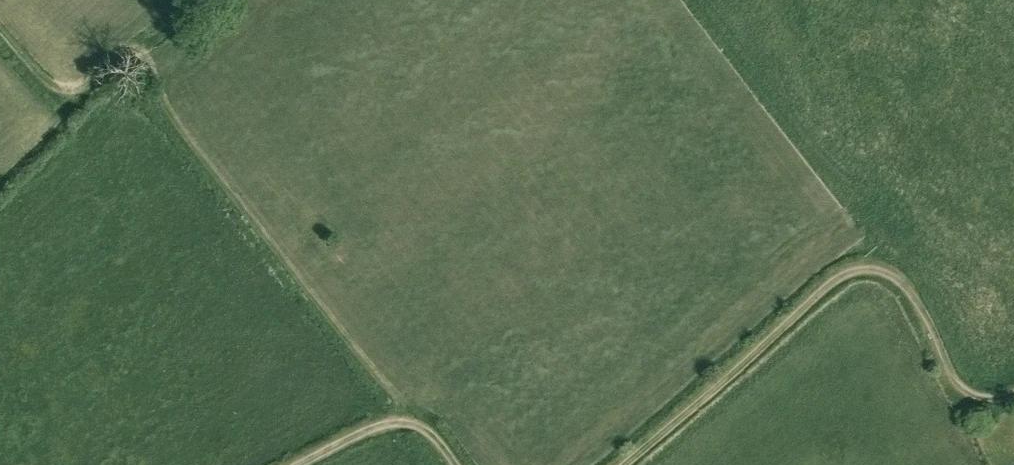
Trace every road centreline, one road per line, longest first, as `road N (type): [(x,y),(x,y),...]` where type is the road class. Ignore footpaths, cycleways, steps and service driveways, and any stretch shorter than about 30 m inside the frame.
road 1 (track): [(0,19),(72,98),(129,51),(144,56),(184,133),(400,404),(400,422)]
road 2 (track): [(1013,387),(1000,396),(979,391),(896,267),(857,261),(620,464)]
road 3 (track): [(456,464),(433,437),(400,422),(291,464)]

